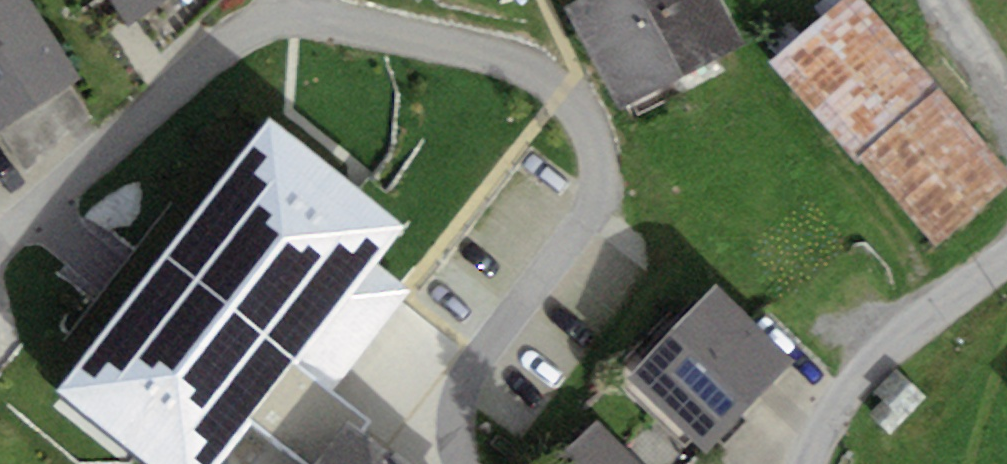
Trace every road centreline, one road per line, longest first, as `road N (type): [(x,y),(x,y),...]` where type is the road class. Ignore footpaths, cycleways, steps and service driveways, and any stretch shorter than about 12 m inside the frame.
road 1 (residential): [(0,254),(232,45),(266,25),(329,19),(518,65),(576,105),(596,164),(593,201),(462,408),(463,463)]
road 2 (residential): [(810,463),(871,364),(1006,251)]

